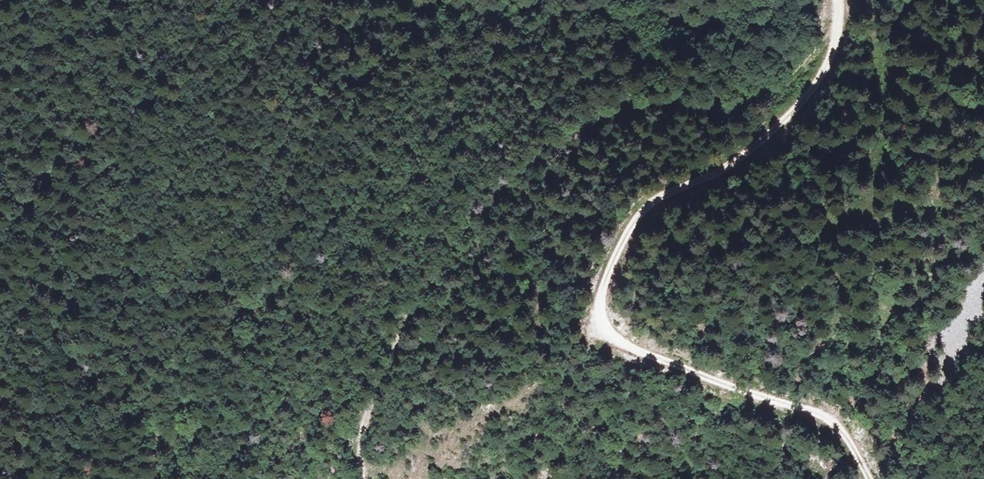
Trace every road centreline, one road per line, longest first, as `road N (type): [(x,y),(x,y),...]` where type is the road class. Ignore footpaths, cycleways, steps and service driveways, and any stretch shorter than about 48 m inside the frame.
road 1 (track): [(835,30),(804,75),(746,99),(608,112),(522,150),(480,184),(420,289),(362,435),(368,478)]
road 2 (track): [(835,30),(818,82),(786,120),(736,159),(651,204),(609,268),(601,308),(613,335),(641,353),(840,428),(869,478)]

